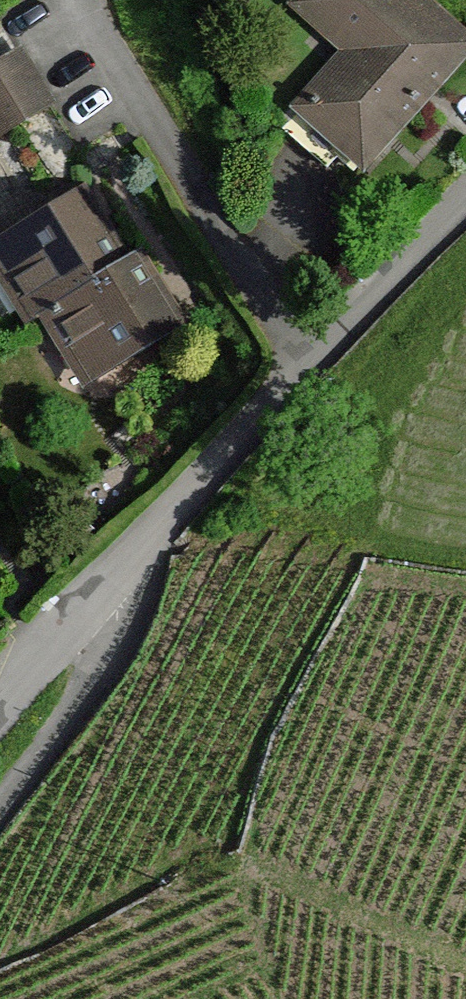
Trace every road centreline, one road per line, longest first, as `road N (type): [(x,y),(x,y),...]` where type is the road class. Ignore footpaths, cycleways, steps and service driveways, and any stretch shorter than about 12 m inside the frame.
road 1 (residential): [(307,372),(0,715)]
road 2 (residential): [(307,372),(102,0)]
road 3 (track): [(111,590),(115,642),(102,674),(0,808)]
road 4 (residential): [(465,197),(307,372)]

